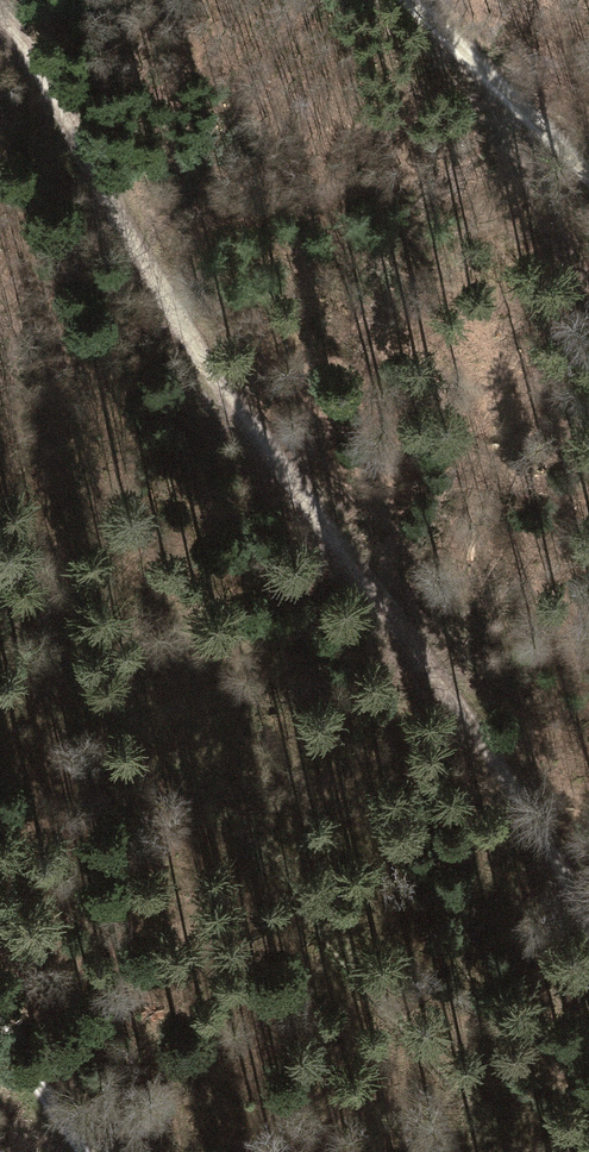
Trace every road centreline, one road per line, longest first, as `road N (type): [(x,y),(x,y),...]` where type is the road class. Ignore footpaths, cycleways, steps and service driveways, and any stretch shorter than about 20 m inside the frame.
road 1 (track): [(588,928),(480,739),(199,352),(33,52),(0,15)]
road 2 (track): [(588,177),(411,0)]
road 3 (track): [(0,1030),(82,1151)]

